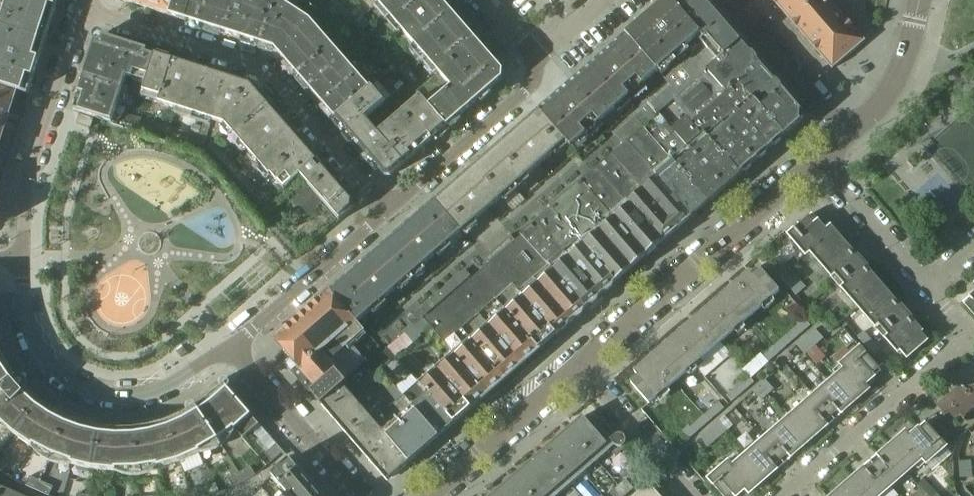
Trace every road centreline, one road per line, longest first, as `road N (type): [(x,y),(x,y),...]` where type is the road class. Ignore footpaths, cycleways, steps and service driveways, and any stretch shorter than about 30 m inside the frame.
road 1 (residential): [(389,210),(256,67),(83,9)]
road 2 (residential): [(577,368),(821,156)]
road 3 (residential): [(233,349),(153,385),(99,392),(40,343),(25,256)]
road 4 (residential): [(25,256),(30,169),(83,9)]
road 5 (residential): [(971,337),(784,495)]
road 6 (residential): [(537,52),(534,82),(389,210)]
road 7 (residential): [(389,210),(233,349)]
road 8 (residential): [(364,495),(233,349)]
road 9 (residential): [(430,495),(577,368)]
road 10 (residential): [(727,0),(844,134)]
road 11 (residential): [(691,495),(577,368)]
road 12 (residential): [(821,156),(929,283)]
road 13 (residential): [(844,134),(900,75),(916,6)]

